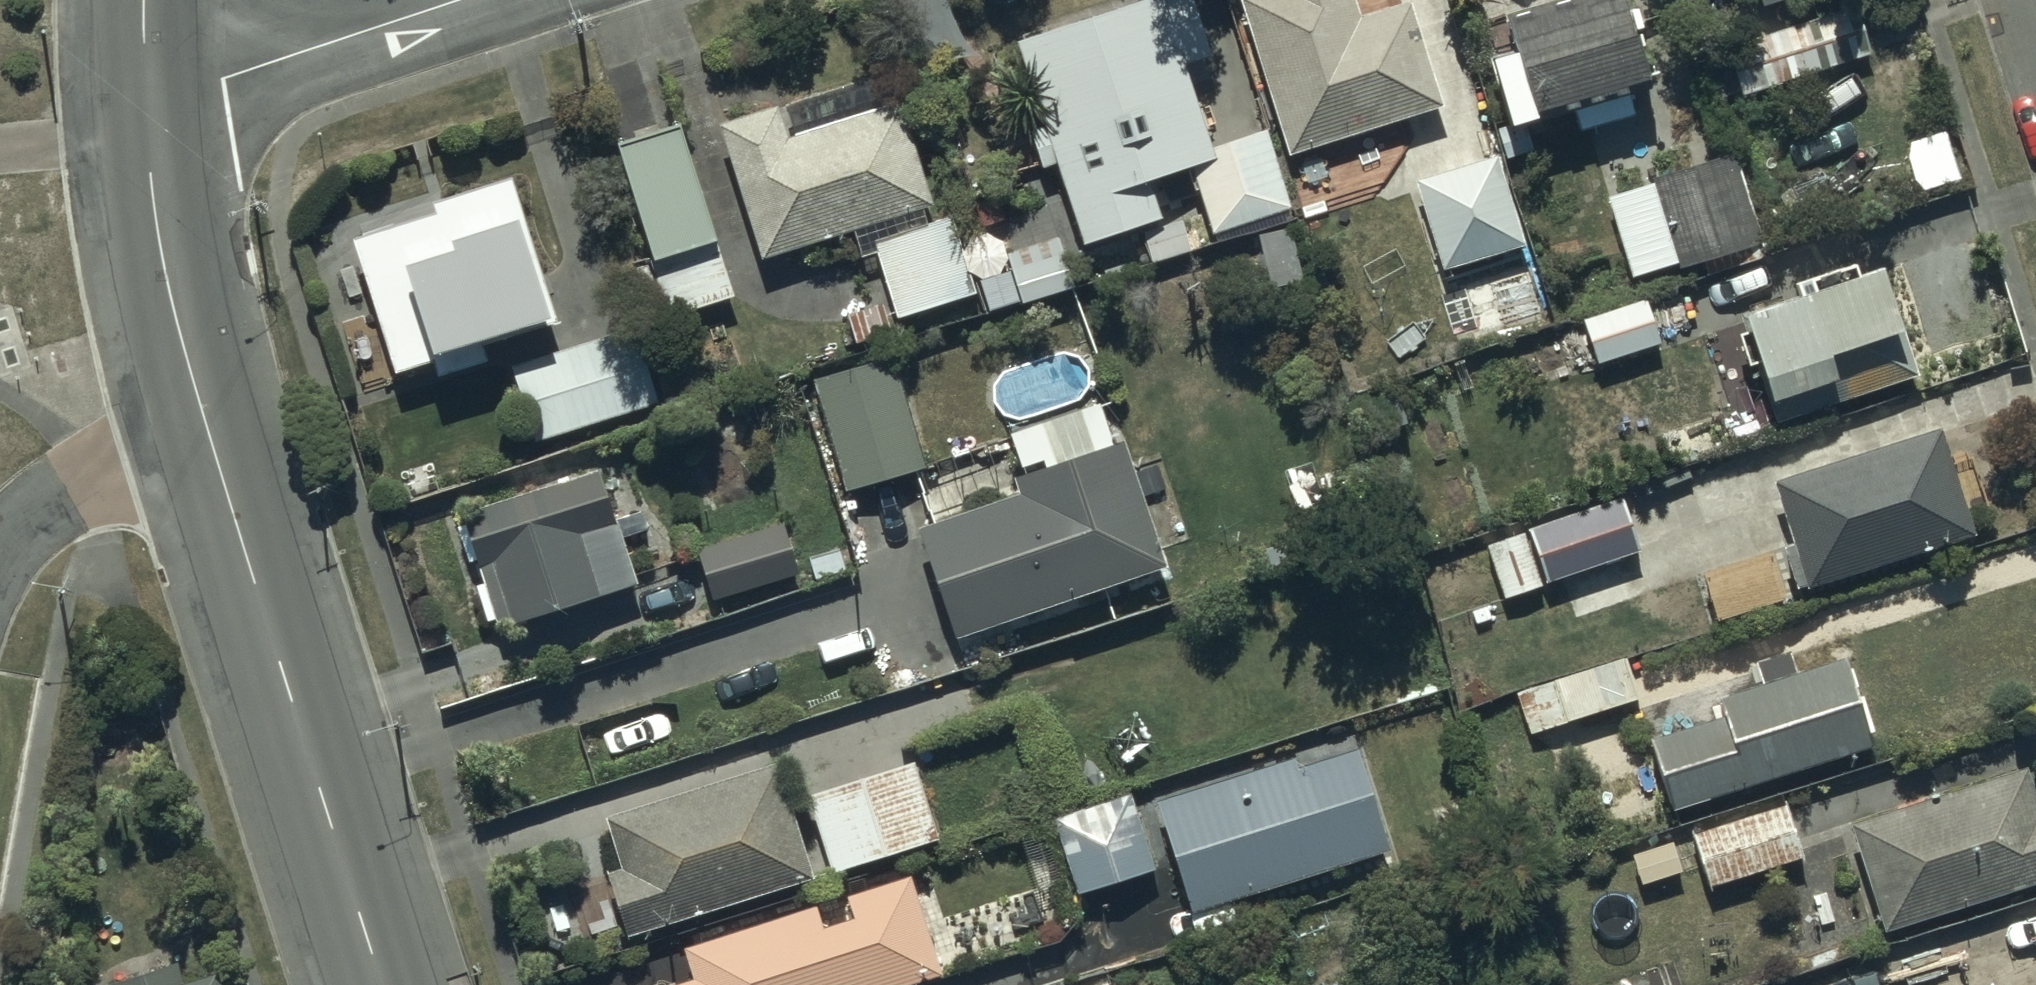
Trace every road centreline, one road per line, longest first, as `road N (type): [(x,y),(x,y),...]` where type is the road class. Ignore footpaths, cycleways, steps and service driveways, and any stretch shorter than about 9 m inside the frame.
road 1 (tertiary): [(211,443),(384,984)]
road 2 (residential): [(466,0),(148,114)]
road 3 (tertiary): [(148,114),(170,293),(211,443)]
road 4 (residential): [(211,443),(99,480),(40,514),(0,556)]
road 5 (residential): [(148,114),(0,155)]

